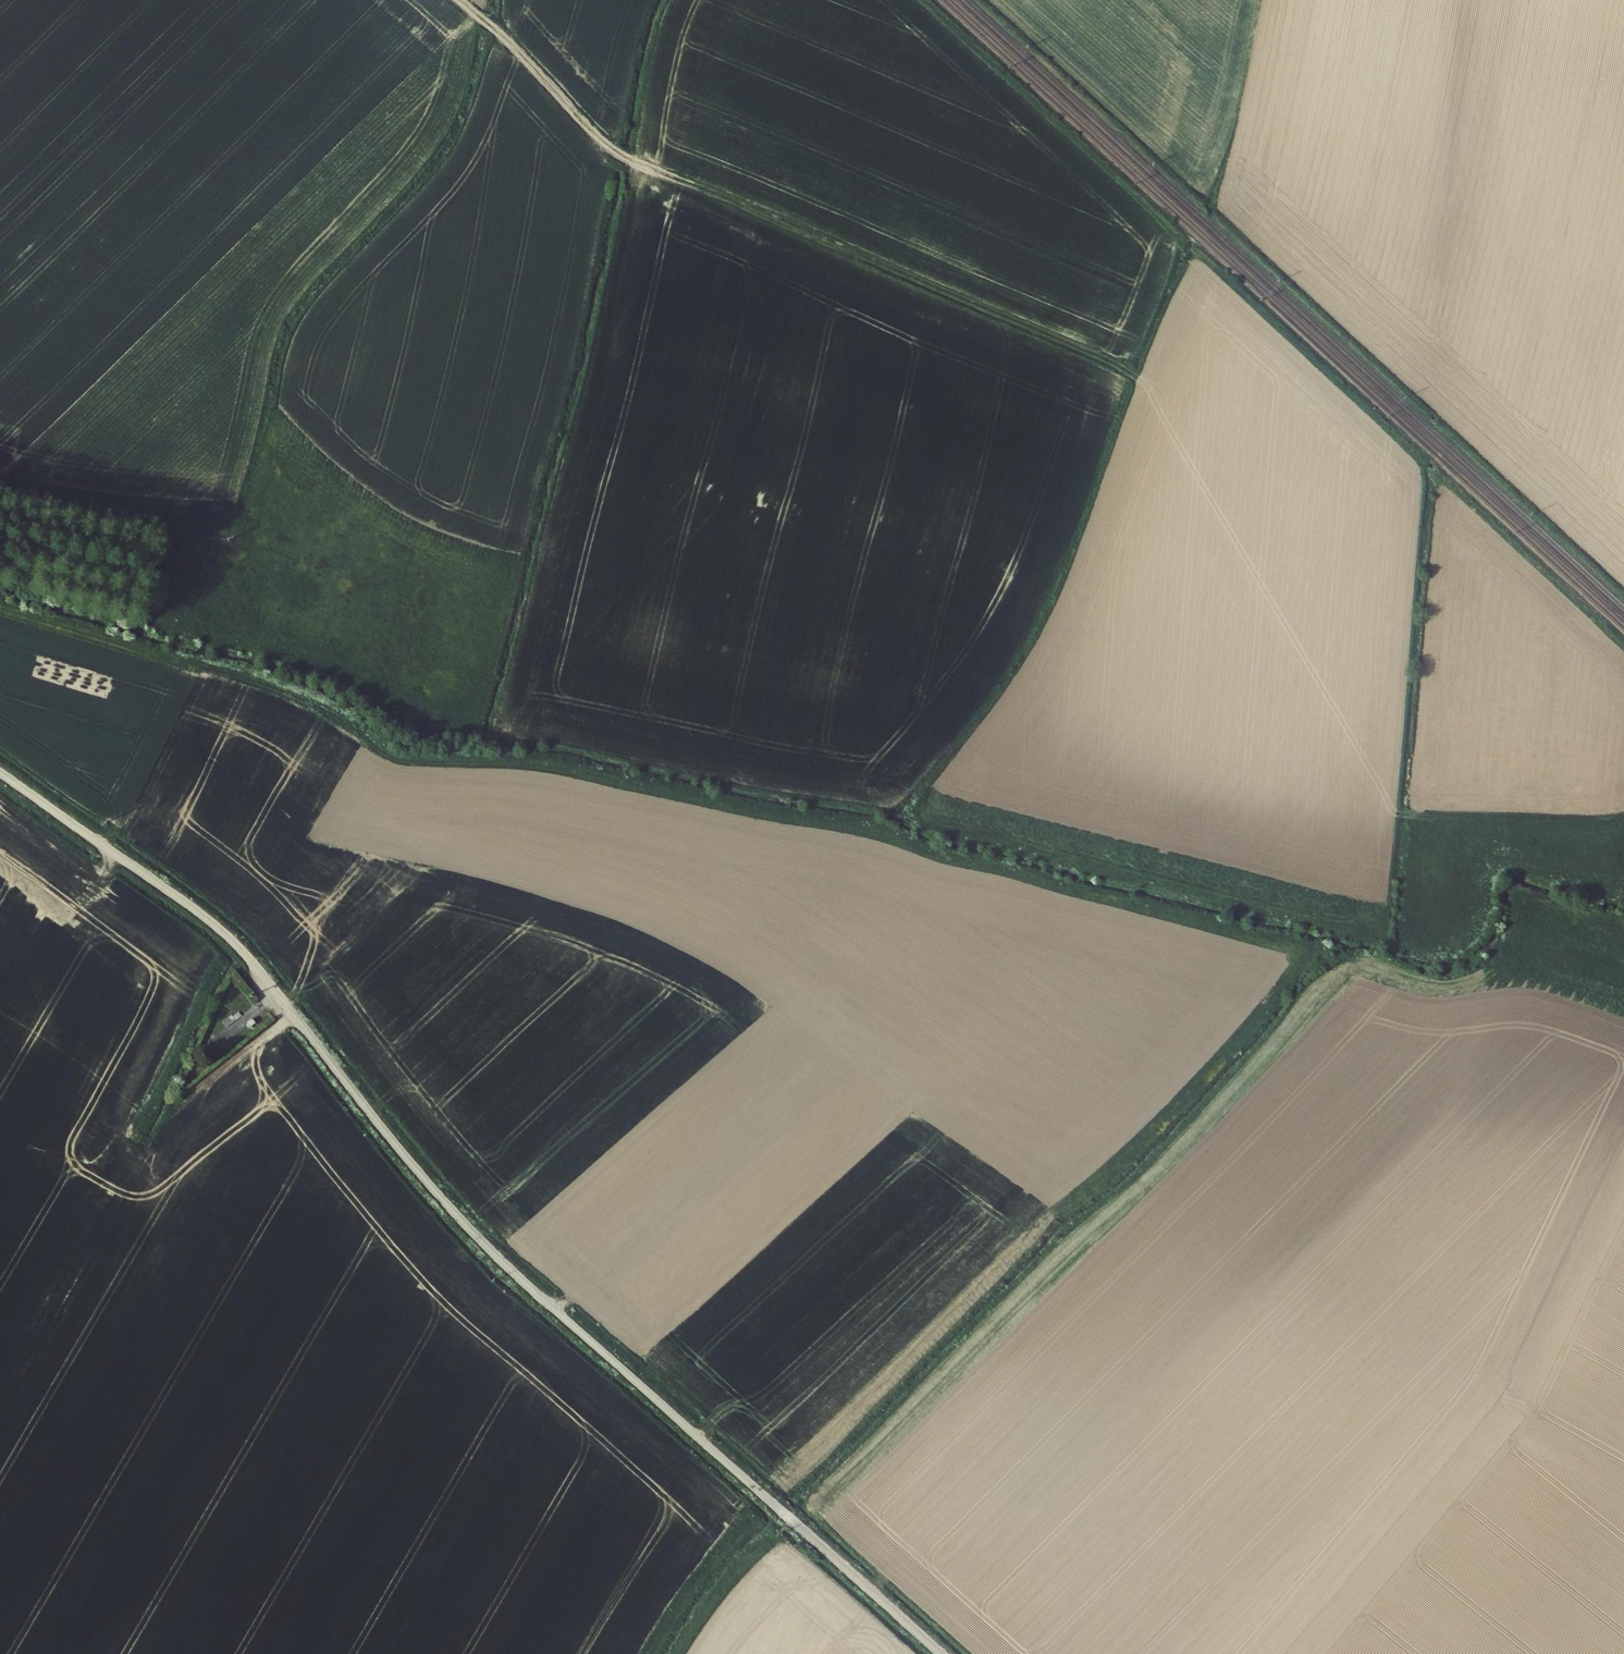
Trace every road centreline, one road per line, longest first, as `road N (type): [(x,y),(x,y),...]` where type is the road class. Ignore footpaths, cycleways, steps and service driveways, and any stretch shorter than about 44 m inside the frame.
road 1 (track): [(459,0),(625,157),(1134,375),(1389,810),(1406,820)]
road 2 (unclassified): [(942,1653),(492,1251),(239,946),(0,773)]

